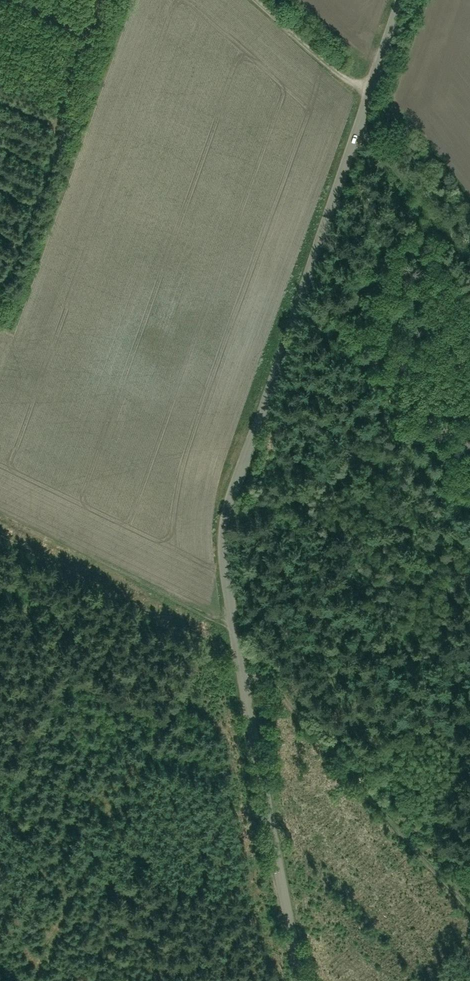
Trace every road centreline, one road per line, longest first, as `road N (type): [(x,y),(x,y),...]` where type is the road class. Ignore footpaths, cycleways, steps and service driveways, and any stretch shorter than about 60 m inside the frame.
road 1 (residential): [(401,0),(230,512),(226,550),(236,640),(307,980)]
road 2 (track): [(0,540),(236,640)]
road 3 (track): [(256,0),(369,96)]
road 4 (track): [(244,668),(162,636),(146,605)]

